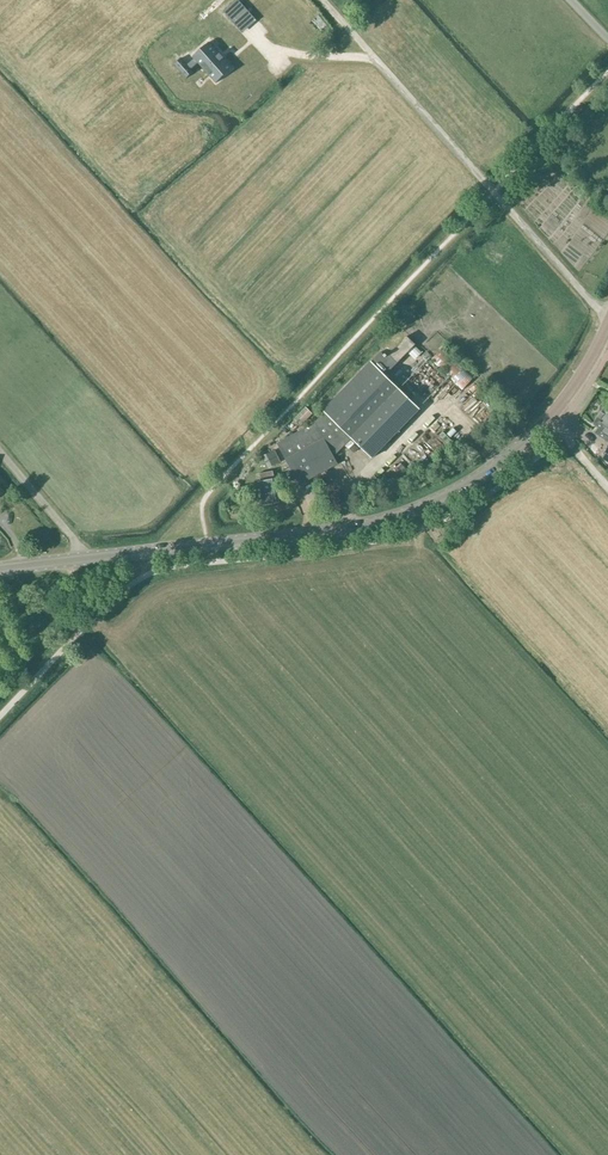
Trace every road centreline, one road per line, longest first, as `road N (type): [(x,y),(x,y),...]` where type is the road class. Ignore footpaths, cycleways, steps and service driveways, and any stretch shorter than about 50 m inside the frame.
road 1 (tertiary): [(0,571),(399,520),(530,438),(571,391),(607,326)]

